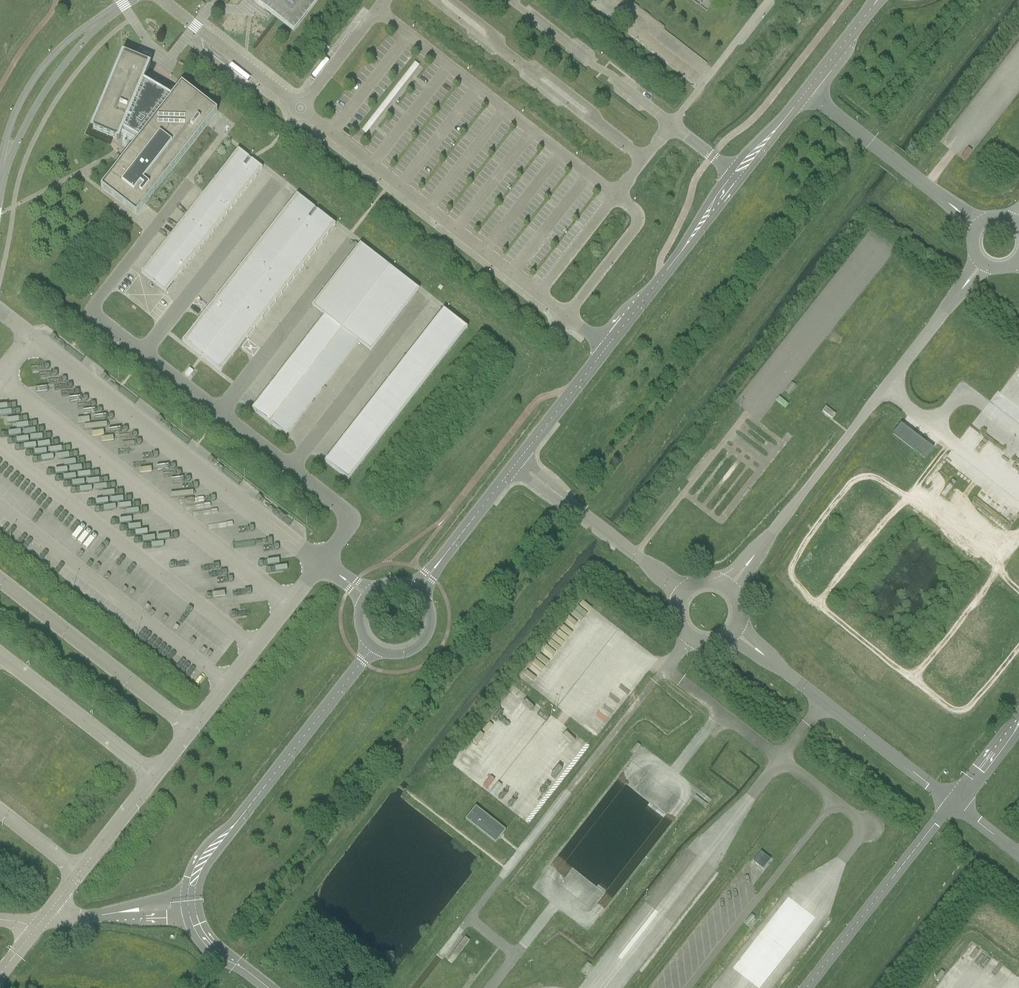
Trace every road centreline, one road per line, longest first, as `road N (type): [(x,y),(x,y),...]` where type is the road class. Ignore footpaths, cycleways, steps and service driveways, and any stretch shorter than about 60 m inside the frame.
road 1 (track): [(948,706),(790,581),(792,564),(849,486),(872,477),(1018,590)]
road 2 (track): [(952,442),(818,604)]
road 3 (track): [(1018,543),(914,677)]

